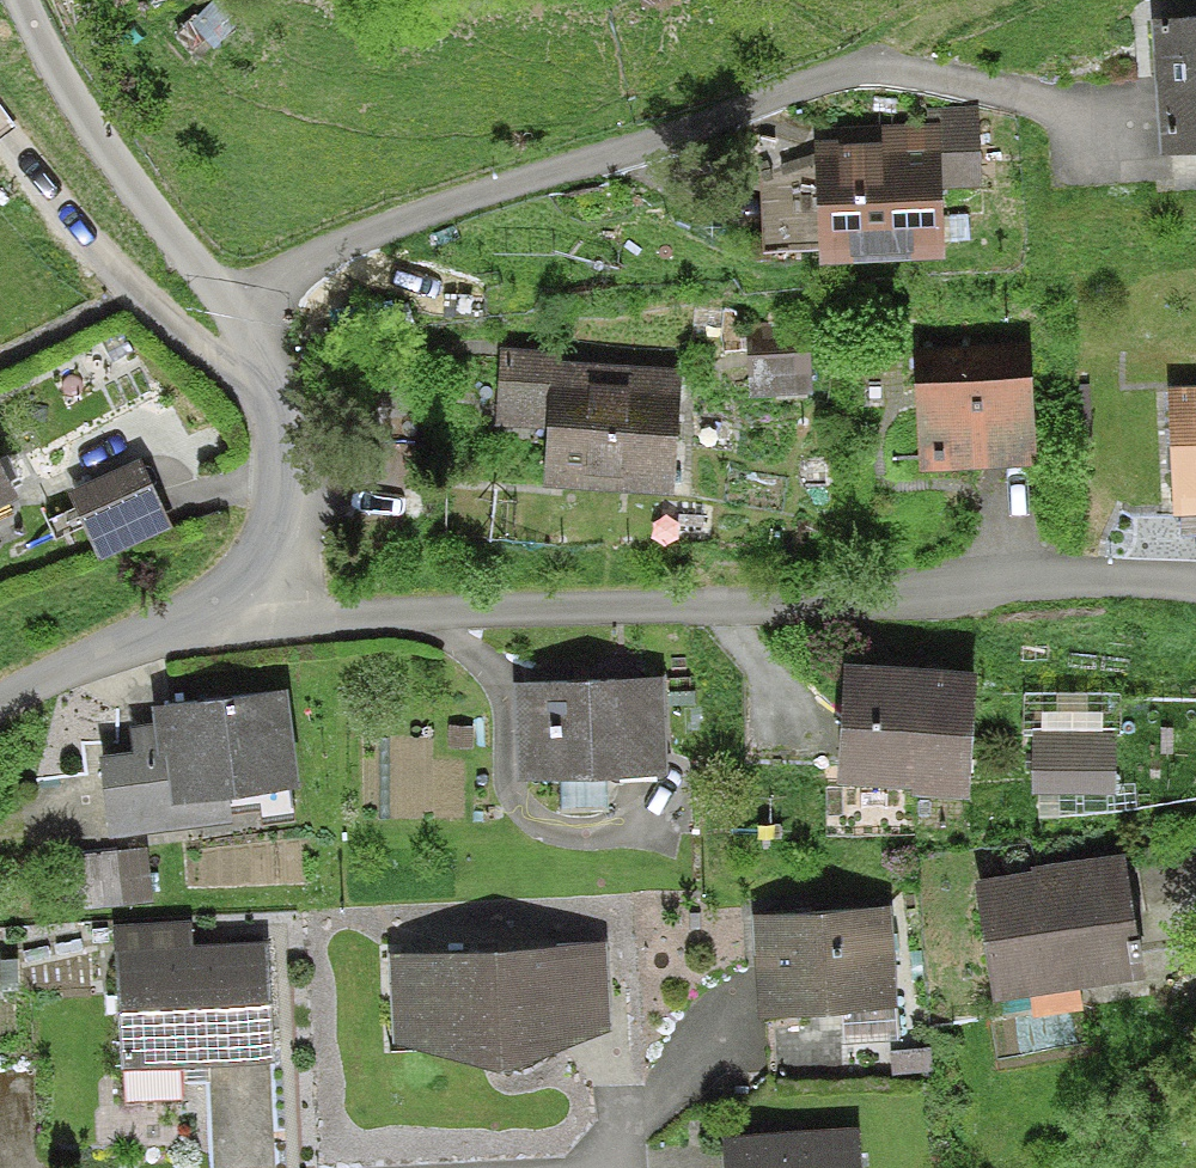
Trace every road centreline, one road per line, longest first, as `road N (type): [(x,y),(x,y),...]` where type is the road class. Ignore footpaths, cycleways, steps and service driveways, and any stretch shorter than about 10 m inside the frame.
road 1 (residential): [(269,621),(492,623),(1195,590)]
road 2 (residential): [(251,301),(343,239),(878,61)]
road 3 (residential): [(251,301),(208,285),(65,92),(27,0)]
road 4 (residential): [(269,621),(285,532),(283,423),(251,301)]
road 5 (residential): [(0,724),(96,670),(269,621)]
road 6 (track): [(878,61),(1012,0)]

